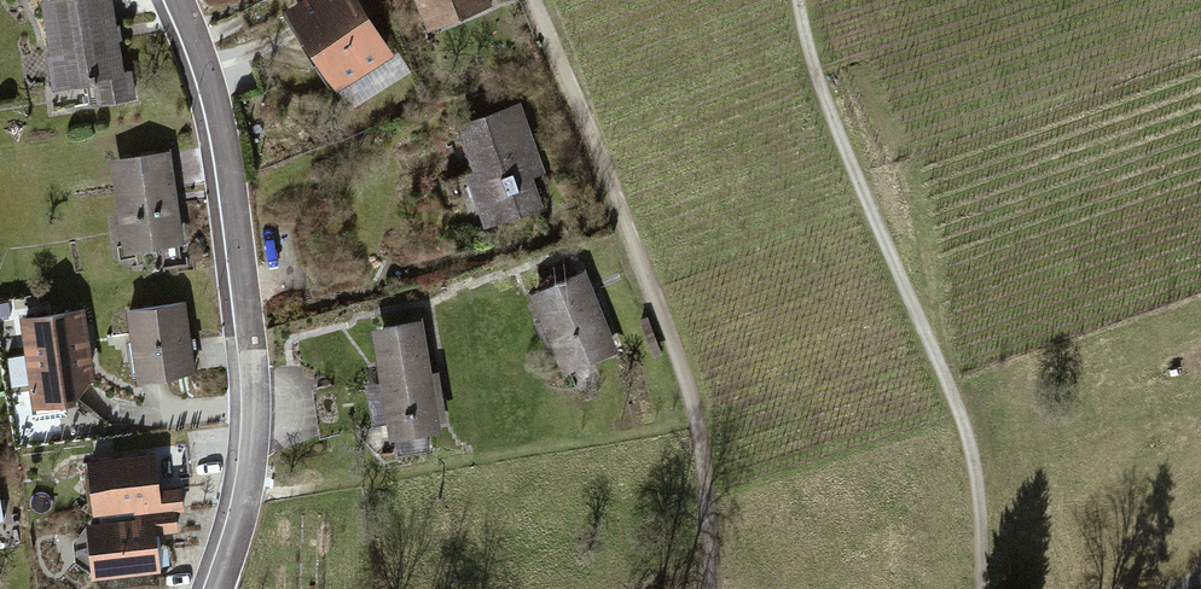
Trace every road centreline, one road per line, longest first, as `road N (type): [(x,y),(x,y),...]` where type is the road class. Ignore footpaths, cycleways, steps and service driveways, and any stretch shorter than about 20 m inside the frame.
road 1 (track): [(797,0),(801,34),(855,176),(975,465),(977,588)]
road 2 (track): [(529,0),(696,426),(710,588)]
road 3 (residential): [(216,588),(252,456),(253,350),(224,131),(178,0)]

